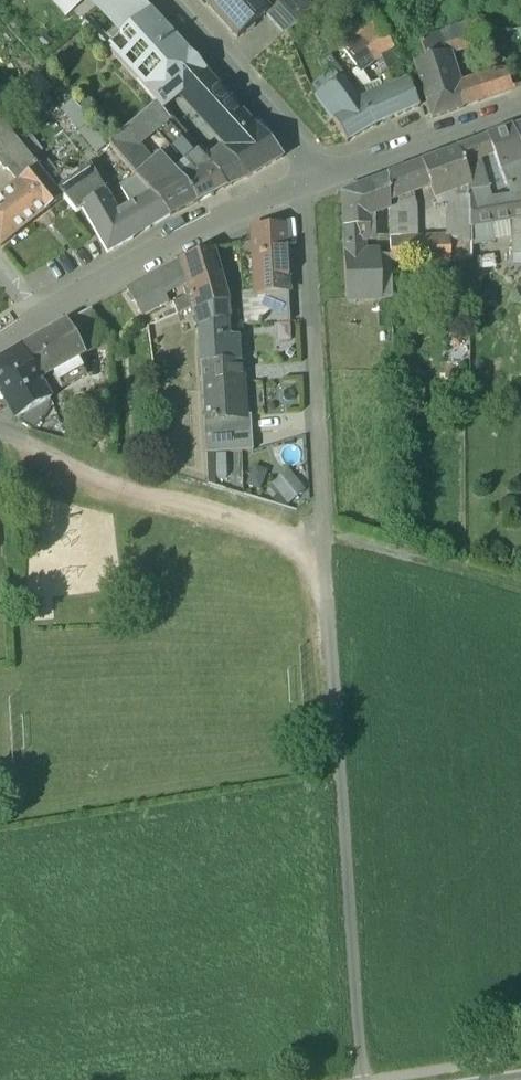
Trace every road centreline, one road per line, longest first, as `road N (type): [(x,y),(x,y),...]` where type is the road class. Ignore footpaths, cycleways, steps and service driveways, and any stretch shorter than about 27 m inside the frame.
road 1 (track): [(0,436),(57,461),(324,541),(363,1079)]
road 2 (residential): [(291,188),(309,228),(324,541)]
road 3 (residential): [(0,339),(188,231),(291,188)]
road 4 (residential): [(166,0),(320,176)]
road 5 (residential): [(320,176),(520,108)]

